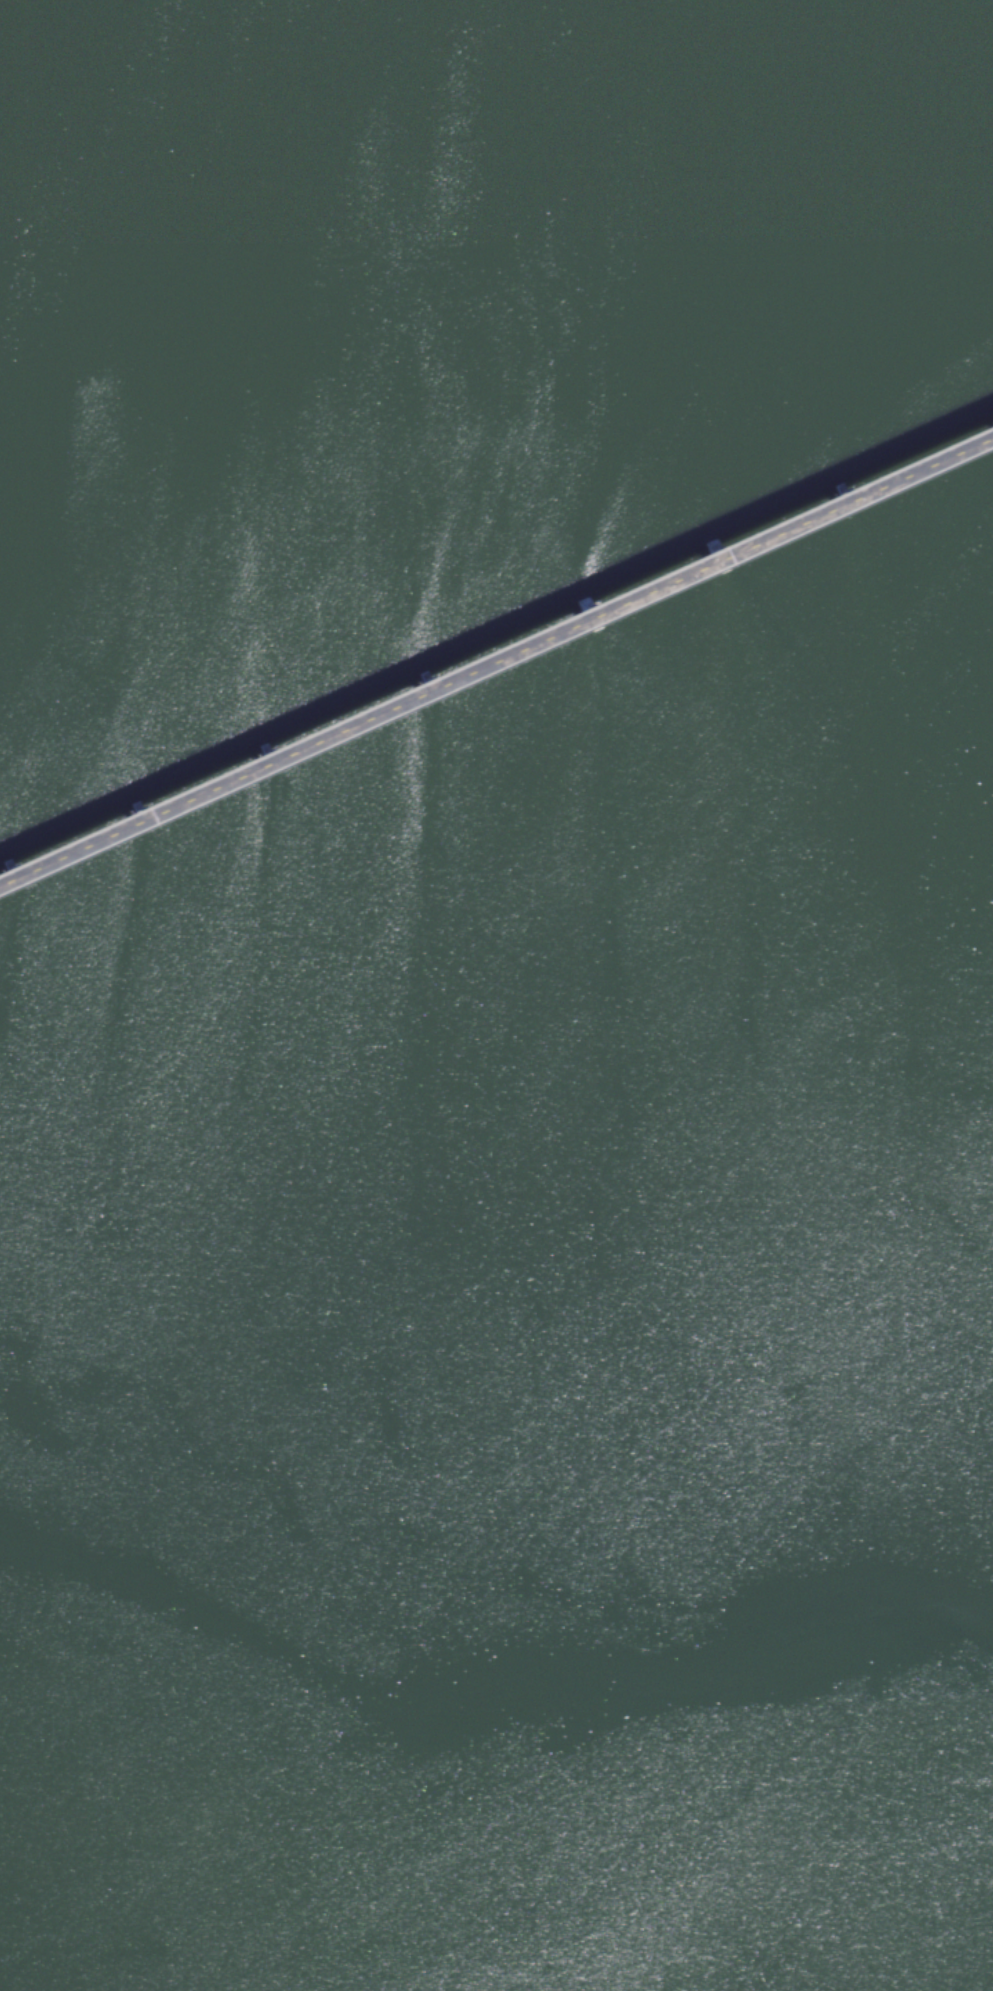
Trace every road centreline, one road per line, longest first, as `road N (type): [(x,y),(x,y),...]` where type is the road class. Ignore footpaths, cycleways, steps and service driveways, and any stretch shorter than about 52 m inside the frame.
road 1 (primary): [(0,895),(766,557)]
road 2 (primary): [(766,557),(992,451)]

